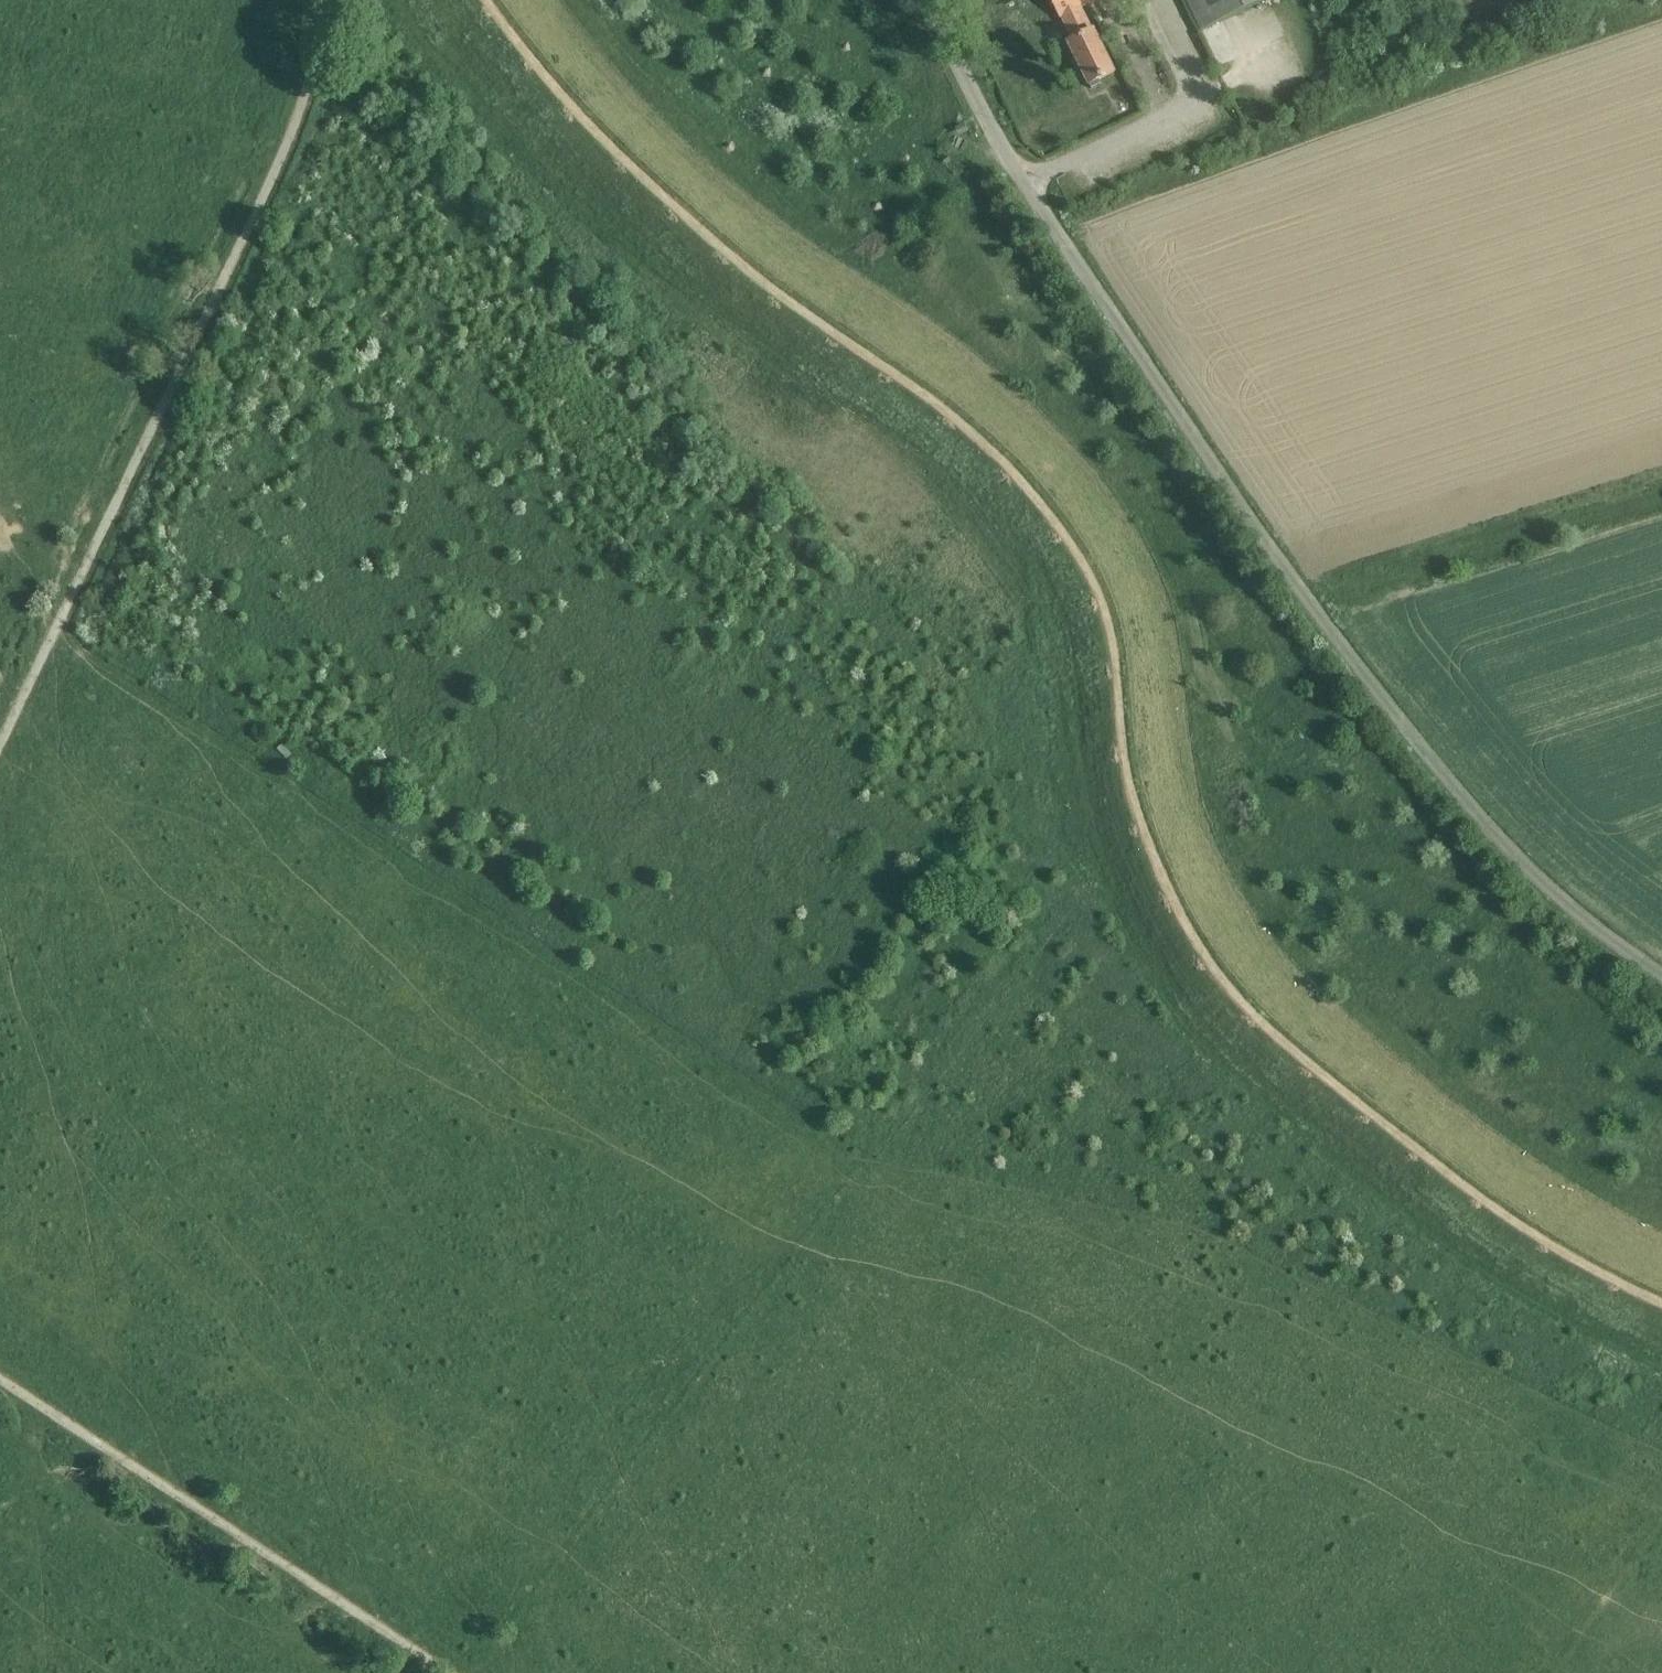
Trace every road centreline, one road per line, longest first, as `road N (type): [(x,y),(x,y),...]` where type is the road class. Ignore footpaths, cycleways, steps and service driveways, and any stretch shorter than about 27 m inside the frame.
road 1 (unclassified): [(1661,976),(1530,871),(1316,612),(1026,184),(933,0)]
road 2 (unclassified): [(0,743),(293,131),(324,0)]
road 3 (unclassified): [(448,1672),(0,1379)]

